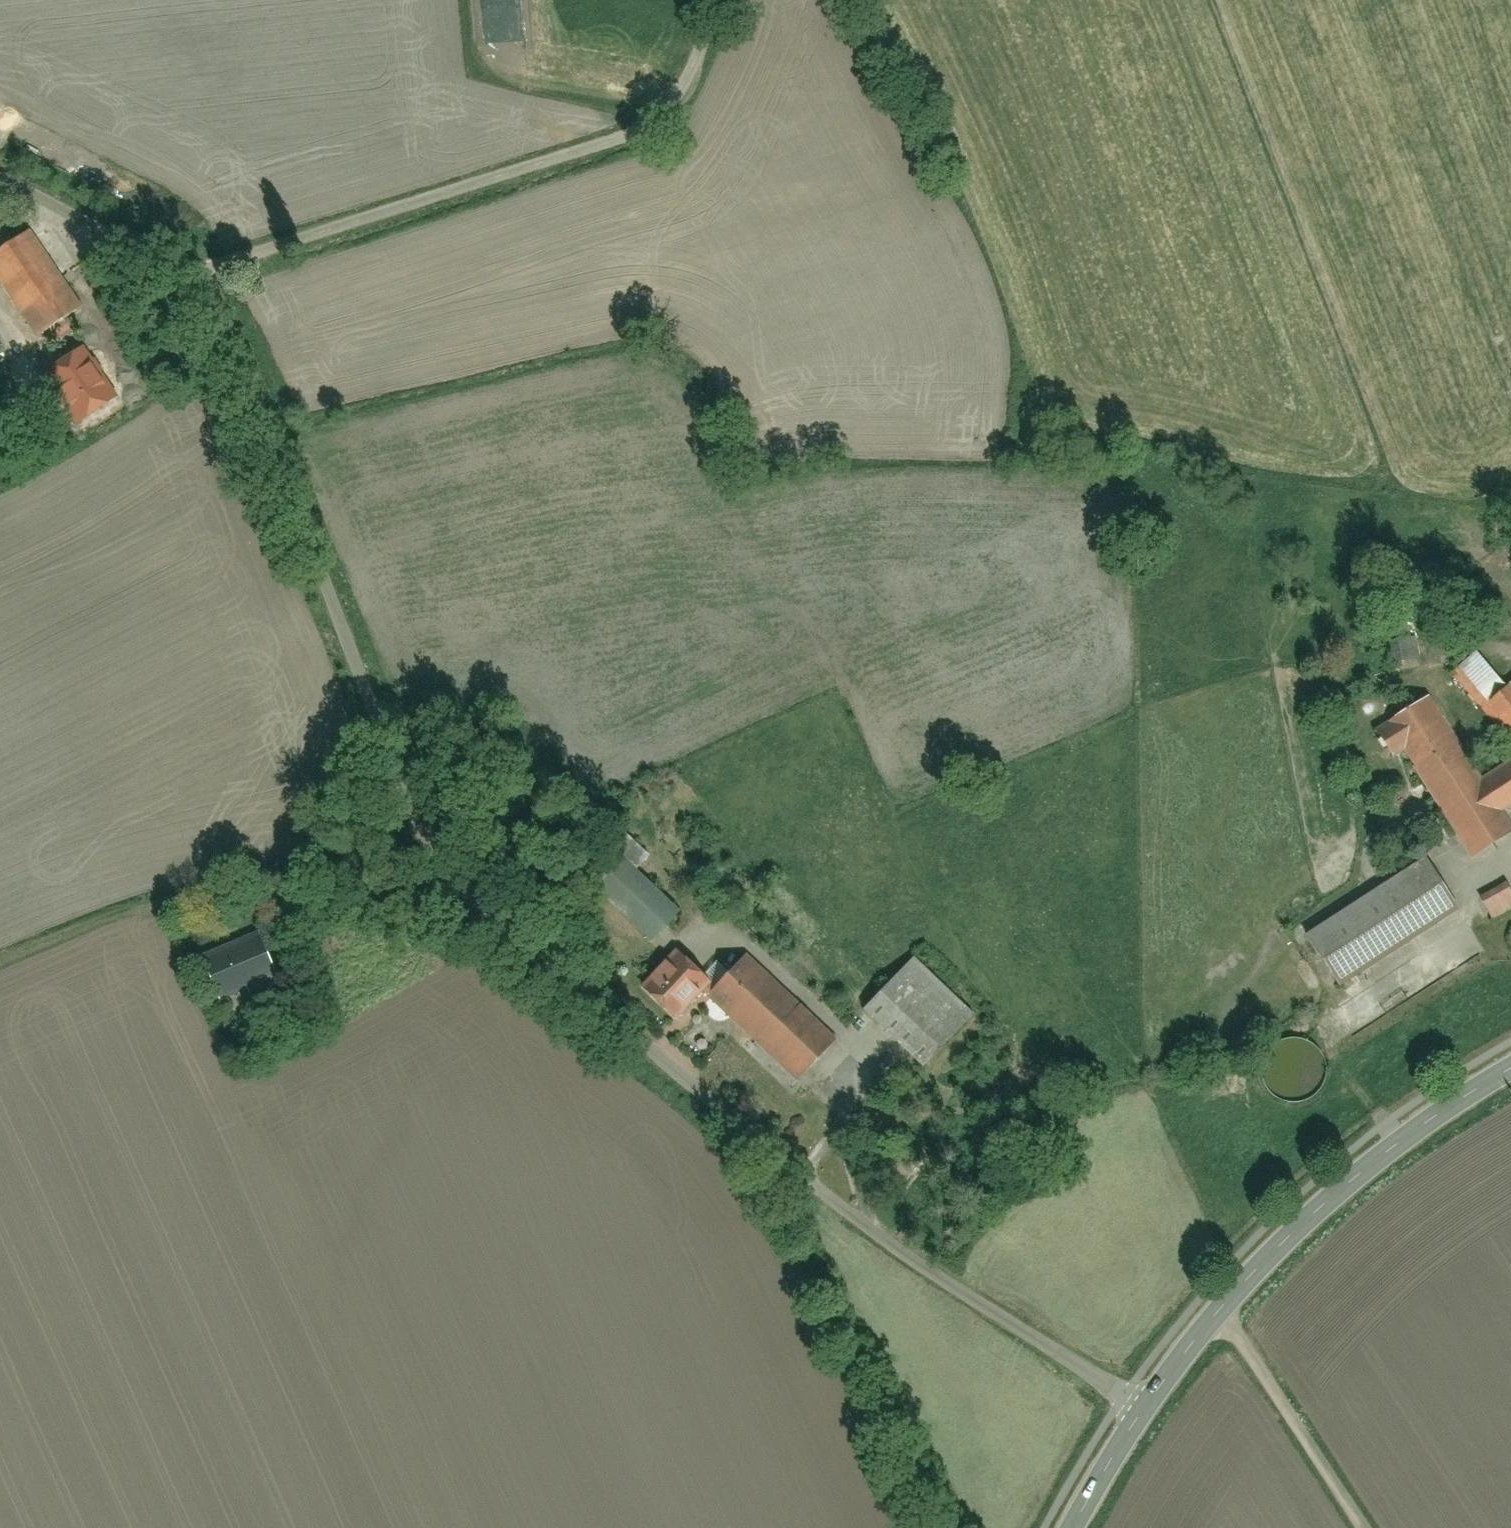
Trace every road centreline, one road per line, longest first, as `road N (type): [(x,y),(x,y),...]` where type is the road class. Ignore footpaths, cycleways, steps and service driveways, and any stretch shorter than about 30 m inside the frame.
road 1 (residential): [(209,278),(400,802),(623,1022),(938,1271),(1142,1406)]
road 2 (residential): [(209,278),(251,277),(642,123),(715,0)]
road 3 (tertiary): [(1142,1406),(1312,1210),(1510,1067)]
road 4 (track): [(1219,1312),(1363,1527)]
road 5 (residential): [(0,169),(209,278)]
road 6 (tertiary): [(1069,1527),(1142,1406)]

